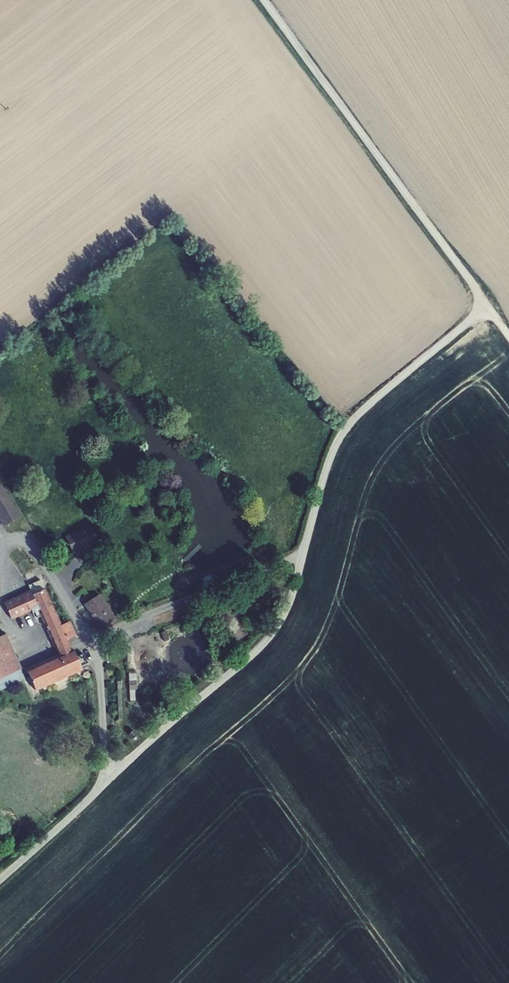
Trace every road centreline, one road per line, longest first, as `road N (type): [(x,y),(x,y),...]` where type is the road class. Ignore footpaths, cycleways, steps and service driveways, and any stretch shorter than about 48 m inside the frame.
road 1 (unclassified): [(264,0),(488,306)]
road 2 (unclassified): [(488,306),(351,422),(327,467),(302,553)]
road 3 (unclassified): [(302,553),(266,639),(103,785)]
road 4 (unclassified): [(302,553),(89,639)]
road 5 (unclassified): [(89,639),(102,687),(103,785)]
road 6 (unclassified): [(89,639),(31,543),(0,543)]
road 7 (unclassified): [(103,785),(0,880)]

